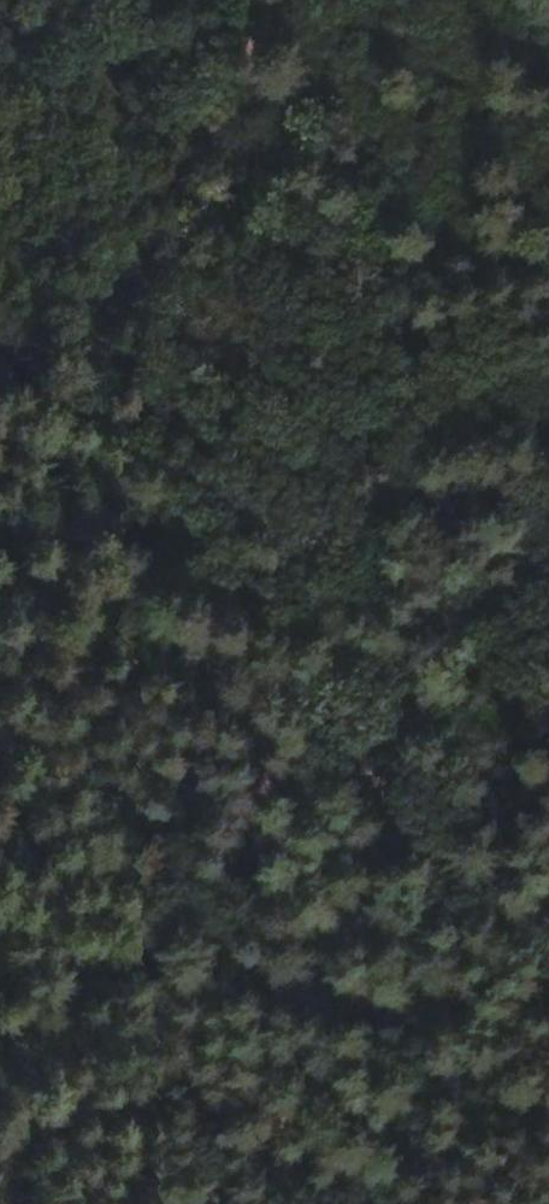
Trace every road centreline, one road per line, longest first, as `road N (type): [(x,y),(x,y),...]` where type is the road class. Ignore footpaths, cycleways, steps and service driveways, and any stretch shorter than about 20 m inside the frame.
road 1 (track): [(282,355),(548,636)]
road 2 (track): [(0,372),(282,355)]

